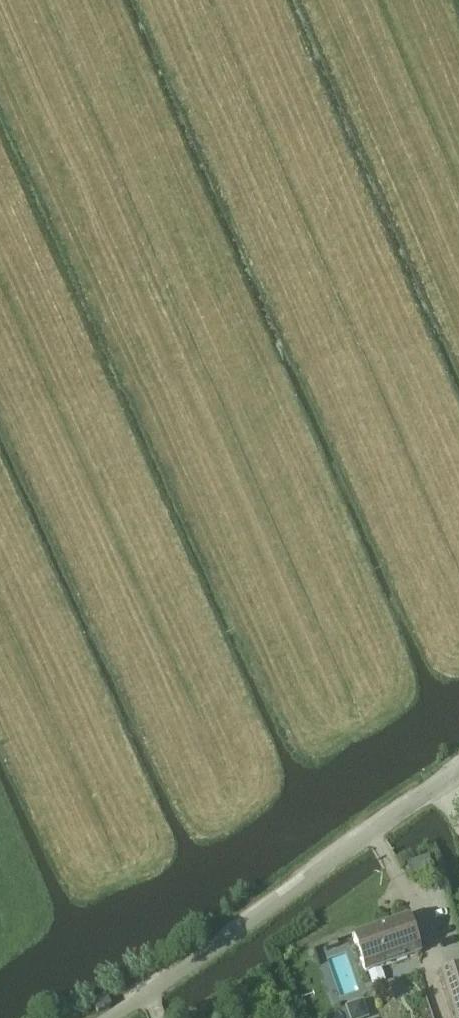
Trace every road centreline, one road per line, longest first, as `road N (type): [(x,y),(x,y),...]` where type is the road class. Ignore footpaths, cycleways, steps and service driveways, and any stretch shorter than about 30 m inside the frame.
road 1 (unclassified): [(107,1017),(458,774)]

